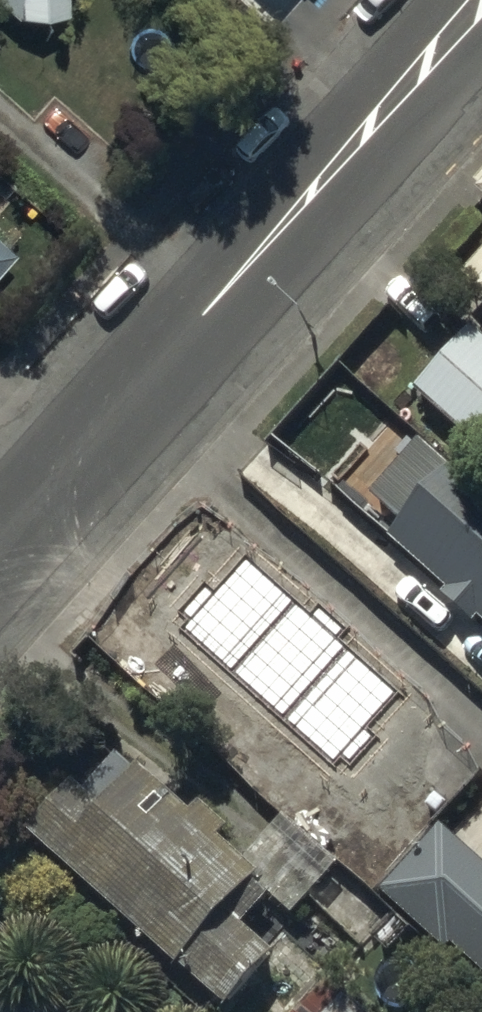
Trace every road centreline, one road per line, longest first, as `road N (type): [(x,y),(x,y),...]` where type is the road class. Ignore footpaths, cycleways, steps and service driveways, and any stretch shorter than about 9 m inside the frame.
road 1 (residential): [(0,546),(481,5)]

